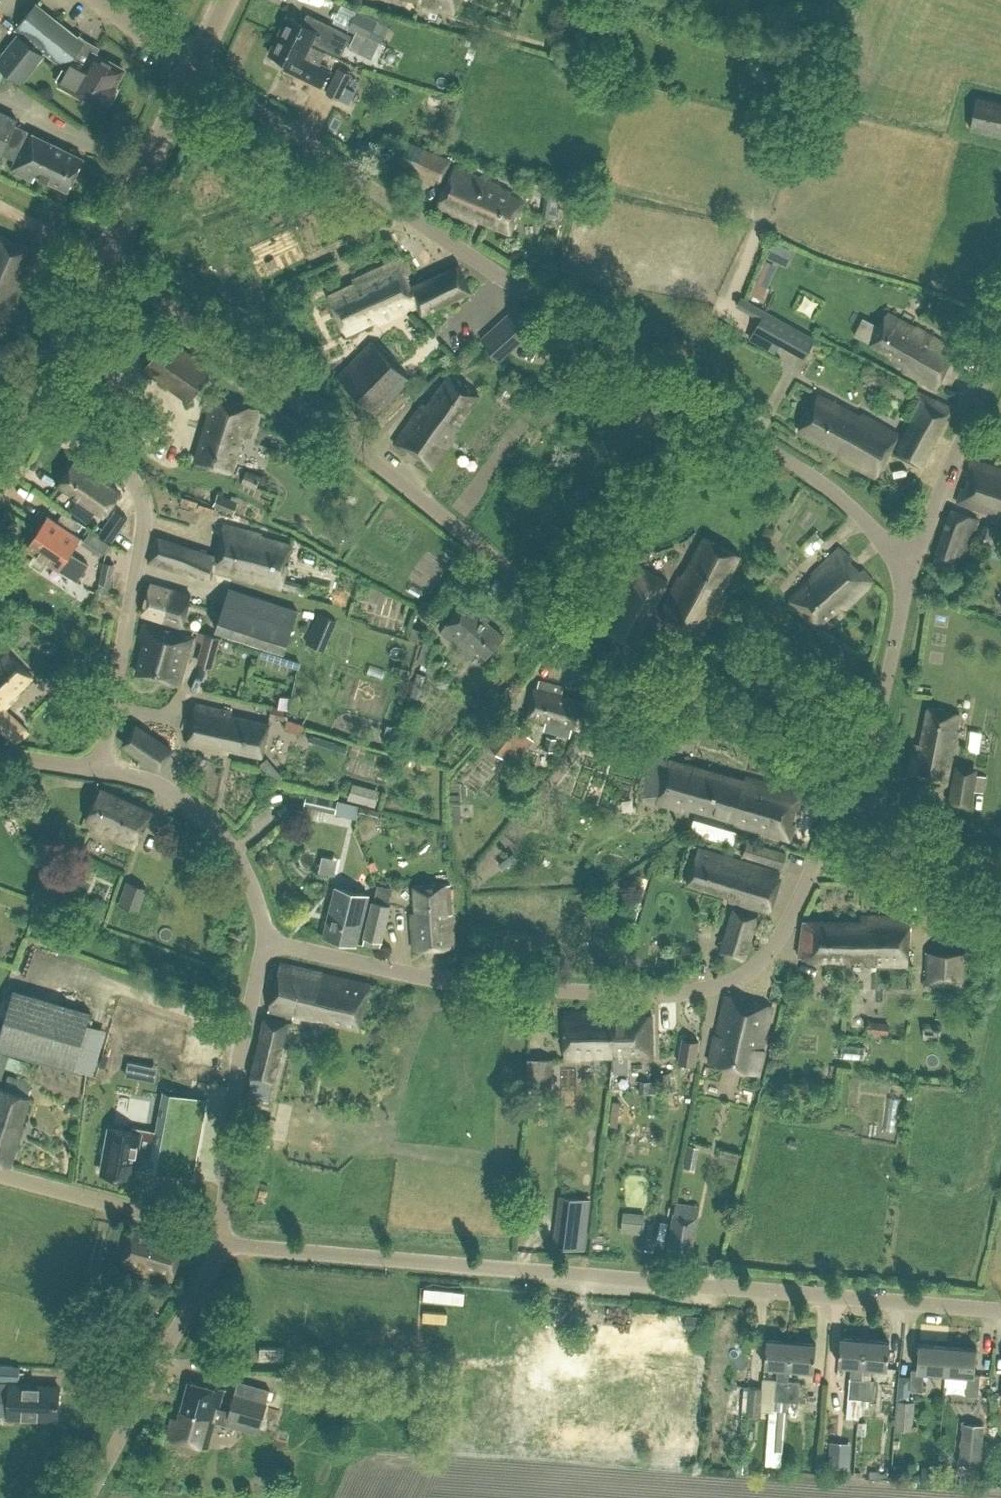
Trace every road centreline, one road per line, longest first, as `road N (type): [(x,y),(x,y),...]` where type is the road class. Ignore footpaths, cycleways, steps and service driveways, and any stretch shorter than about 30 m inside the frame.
road 1 (unclassified): [(853,788),(562,612),(415,490),(104,258)]
road 2 (unclassified): [(911,570),(811,472),(457,250),(196,66)]
road 3 (unclassified): [(219,1237),(1000,1310)]
road 4 (unclassified): [(264,945),(429,980),(643,997),(723,986),(767,958),(853,788)]
road 5 (unclassified): [(100,767),(139,495),(110,452),(42,389)]
road 6 (unclassified): [(219,1237),(264,945)]
road 7 (unclassified): [(91,1497),(219,1237)]
road 8 (unclassified): [(264,945),(256,893),(222,834),(175,791),(100,767)]
road 9 (unclassified): [(911,570),(1000,348)]
road 10 (unclassified): [(0,1173),(219,1237)]
road 11 (unclassified): [(853,788),(871,755),(911,570)]
road 12 (tertiary): [(104,258),(196,66)]
road 13 (unclassified): [(1000,866),(867,804),(853,788)]
road 14 (tertiary): [(42,389),(104,258)]

